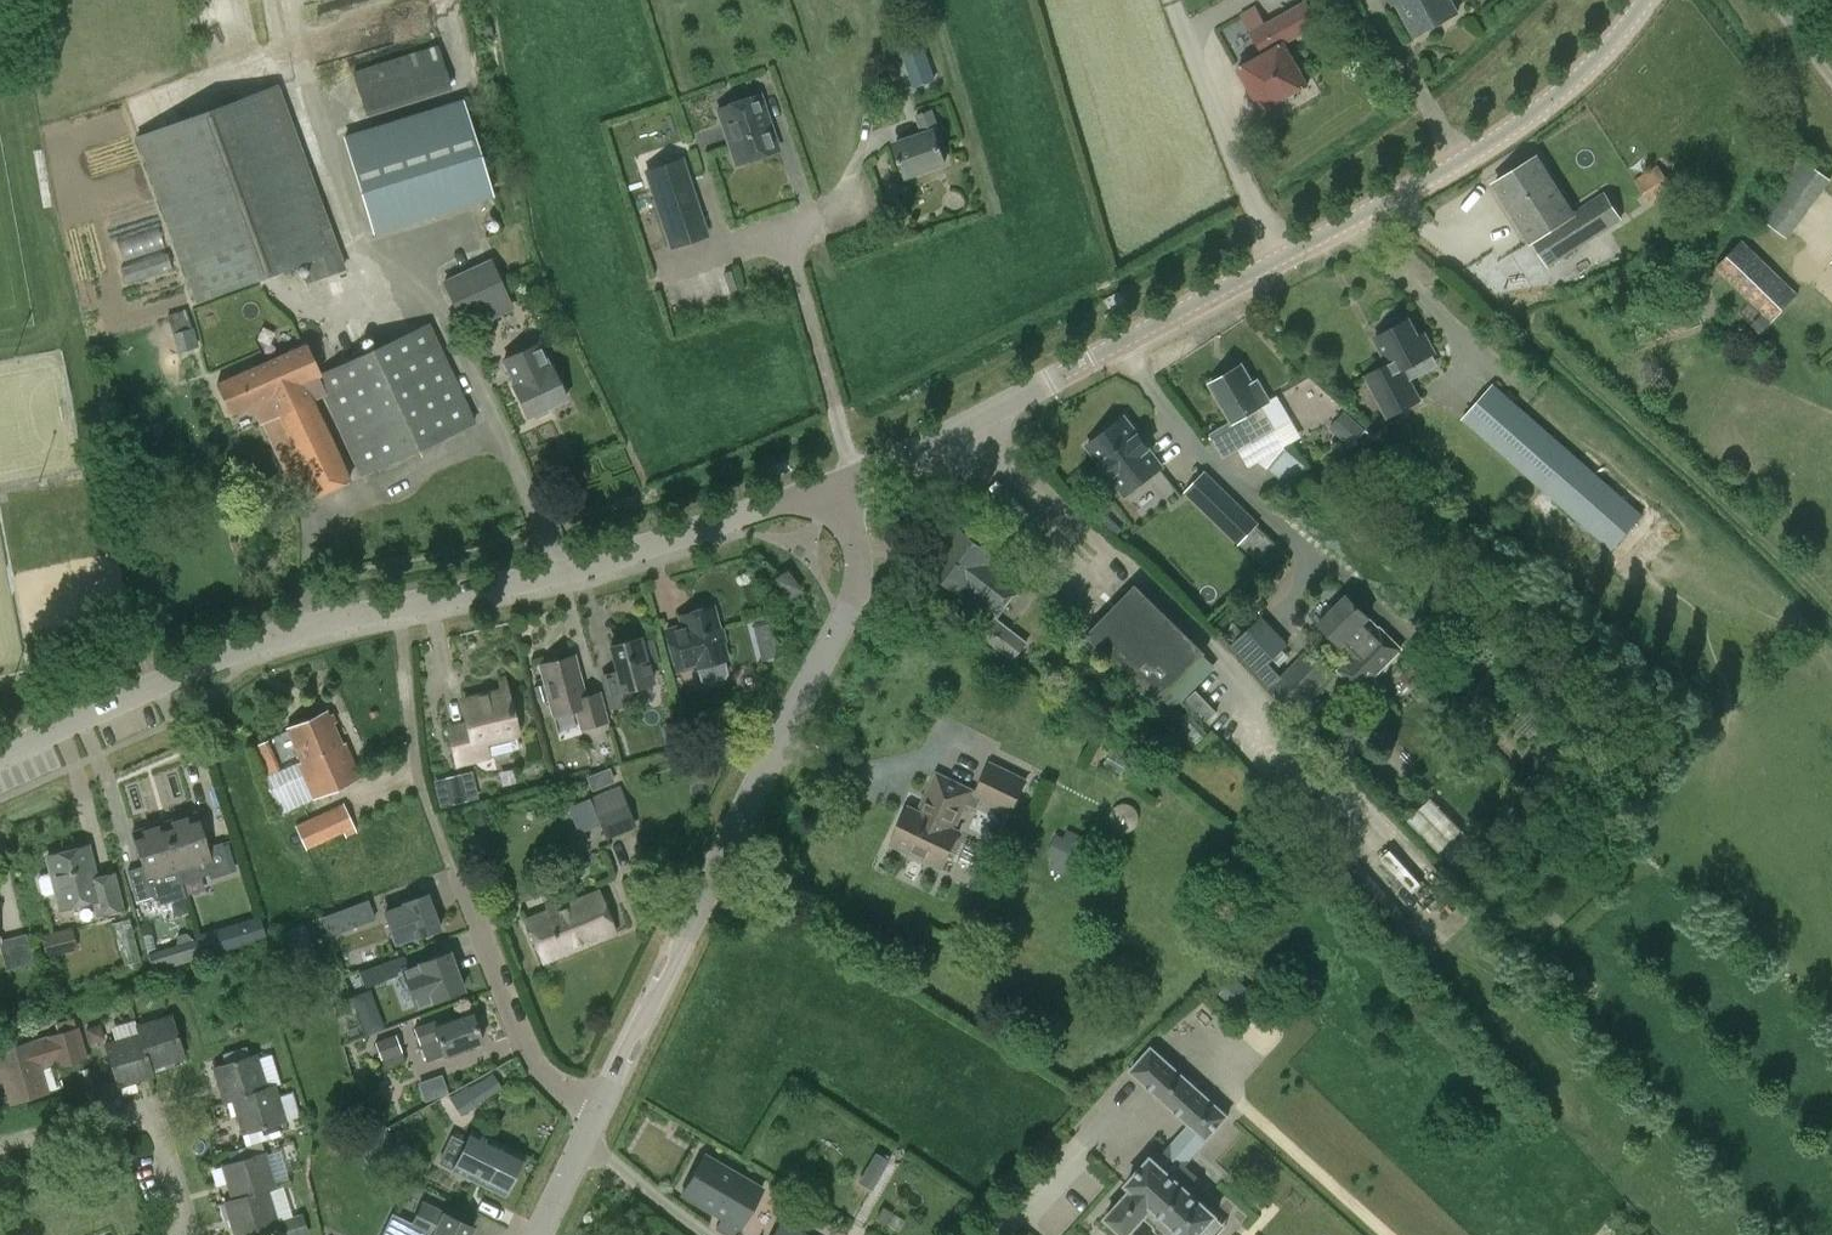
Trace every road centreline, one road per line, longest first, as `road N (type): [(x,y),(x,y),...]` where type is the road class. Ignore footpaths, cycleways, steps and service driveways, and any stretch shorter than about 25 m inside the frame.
road 1 (tertiary): [(841,480),(1449,167),(1572,83),(1645,0)]
road 2 (tertiary): [(597,1111),(860,584),(841,480)]
road 3 (residential): [(597,1111),(537,1074),(521,1046),(419,789),(399,612)]
road 4 (tertiary): [(399,612),(565,572),(841,480)]
road 5 (tertiary): [(0,762),(187,672),(399,612)]
road 6 (residential): [(0,1146),(141,1105),(158,1116),(184,1217),(179,1234)]
road 7 (tertiary): [(537,1234),(597,1111)]

